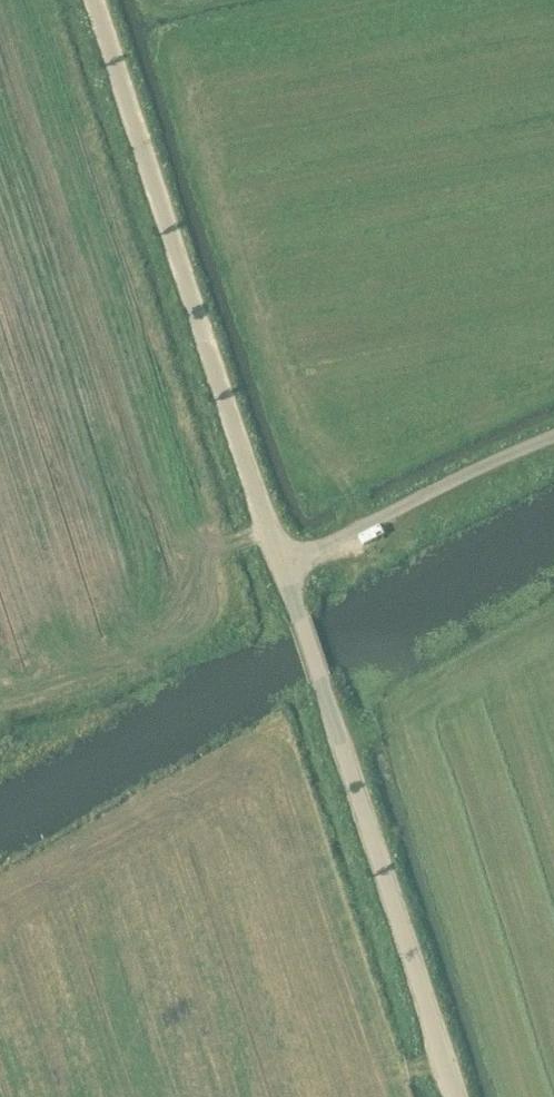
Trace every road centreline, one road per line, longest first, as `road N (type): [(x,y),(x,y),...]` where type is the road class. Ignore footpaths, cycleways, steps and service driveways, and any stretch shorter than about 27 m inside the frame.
road 1 (unclassified): [(280,575),(96,0)]
road 2 (unclassified): [(455,1096),(280,575)]
road 3 (track): [(267,534),(209,552),(182,637),(0,690)]
road 4 (unclassified): [(280,575),(553,443)]

